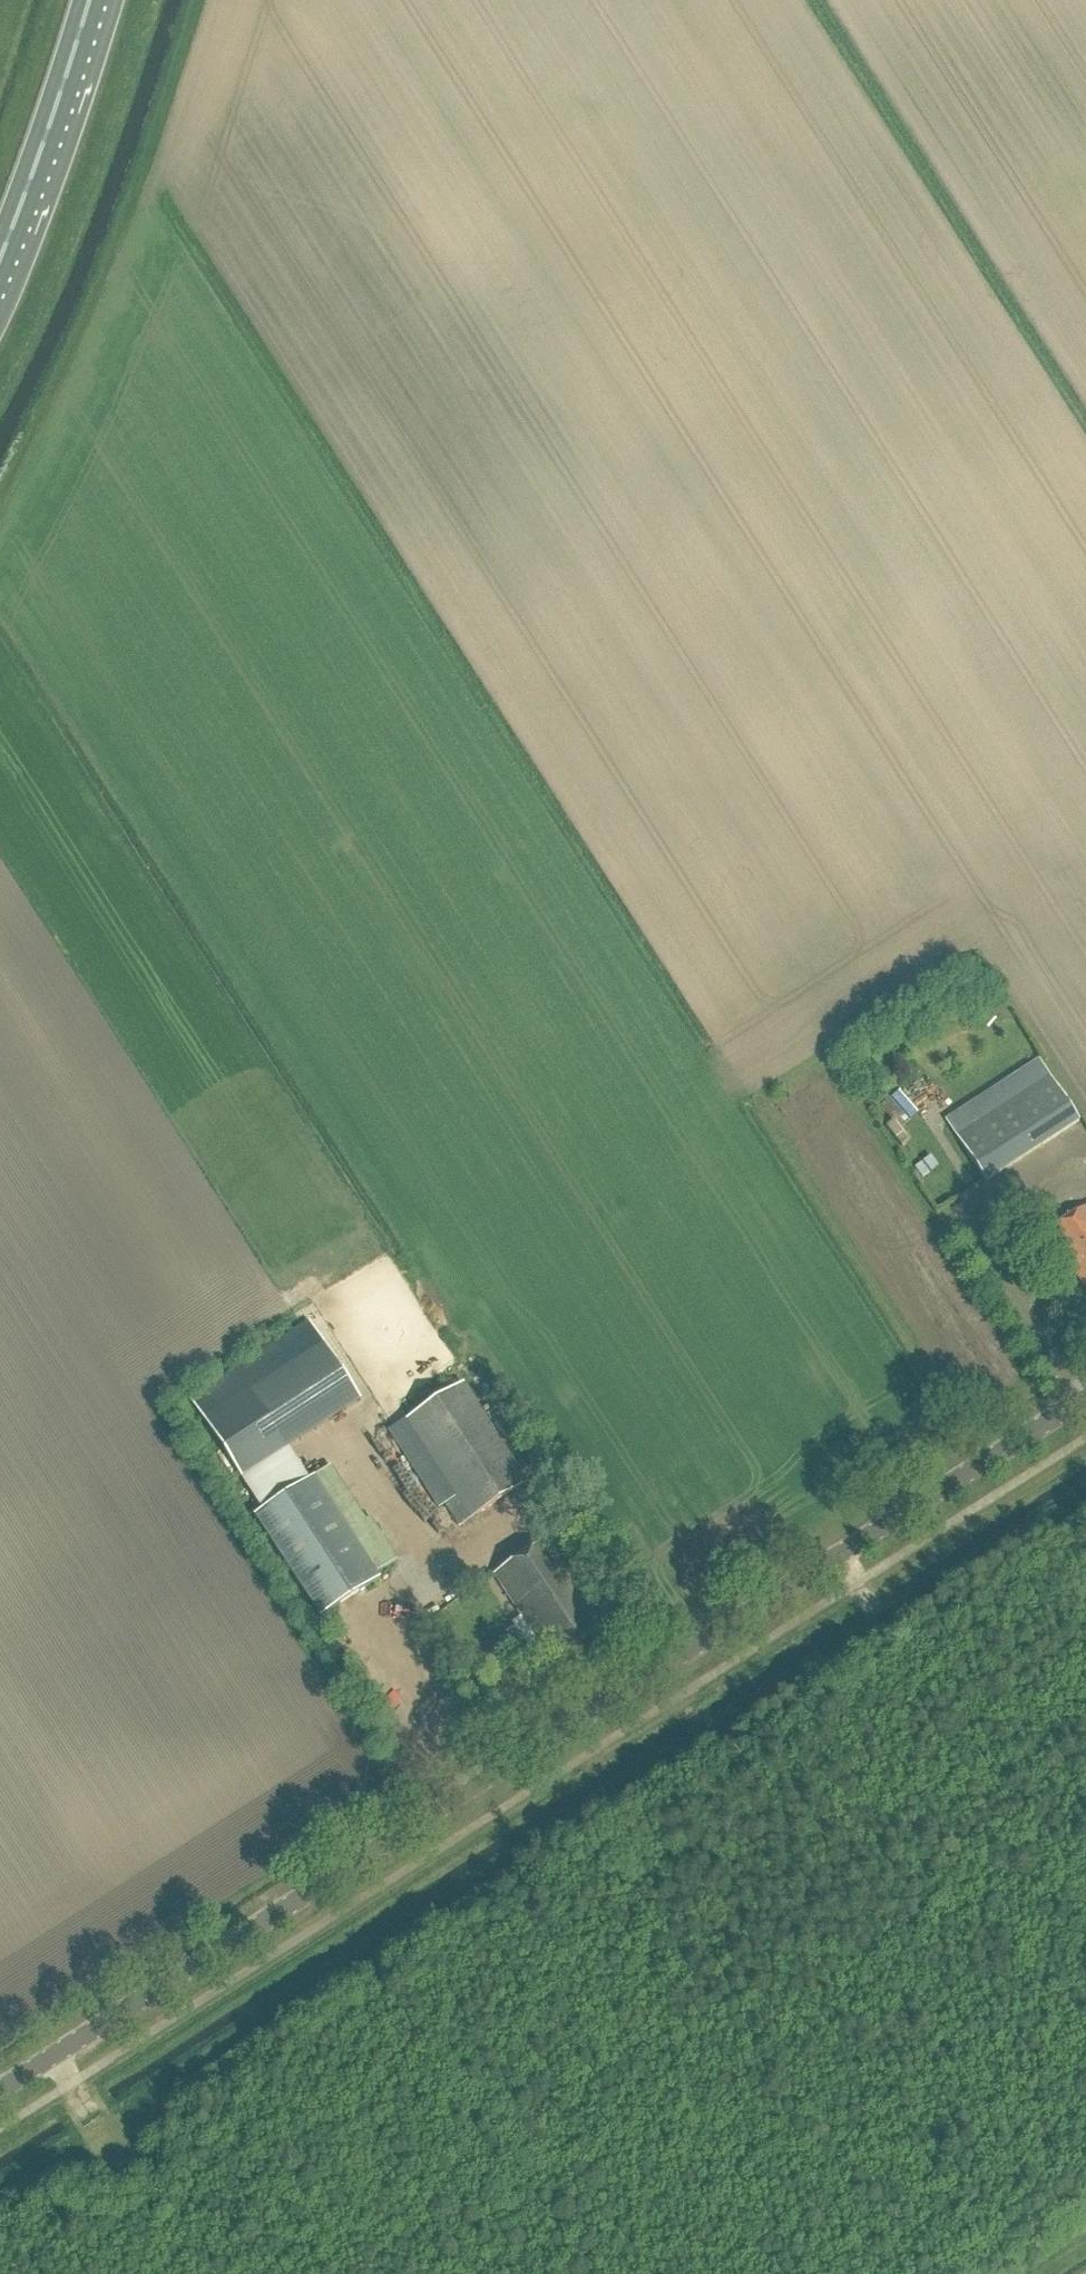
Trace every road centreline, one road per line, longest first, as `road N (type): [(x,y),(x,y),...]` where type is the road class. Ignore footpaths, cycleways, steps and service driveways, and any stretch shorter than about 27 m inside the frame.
road 1 (tertiary): [(0,2087),(1085,1395)]
road 2 (trunk): [(0,258),(90,0)]

